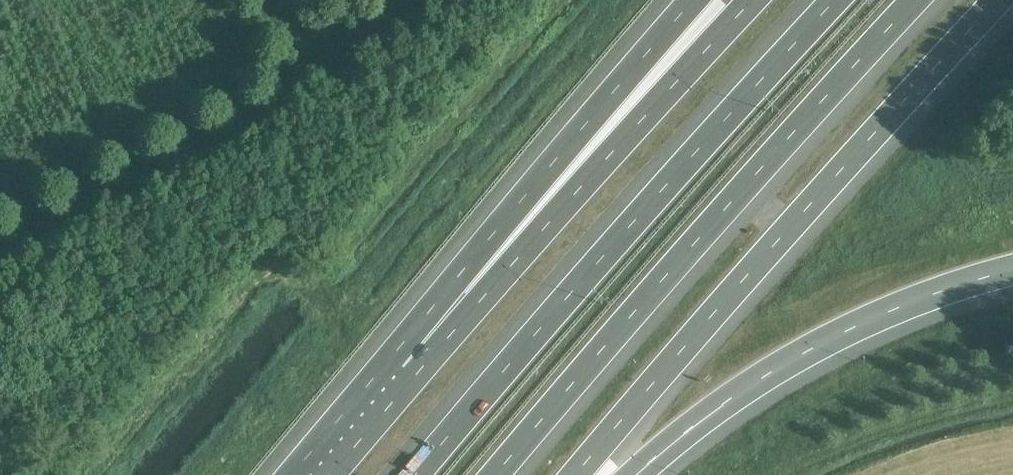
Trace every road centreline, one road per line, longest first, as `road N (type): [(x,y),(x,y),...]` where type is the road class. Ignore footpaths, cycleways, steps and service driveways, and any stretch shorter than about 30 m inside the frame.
road 1 (motorway): [(579,474),(1000,0)]
road 2 (motorway): [(835,0),(416,474)]
road 3 (motorway): [(501,474),(918,0)]
road 4 (motorway): [(753,0),(403,367)]
road 5 (motorway): [(691,0),(403,367)]
road 6 (motorway): [(638,474),(805,350),(976,279),(1012,271)]
road 7 (motorway): [(403,367),(305,474)]

